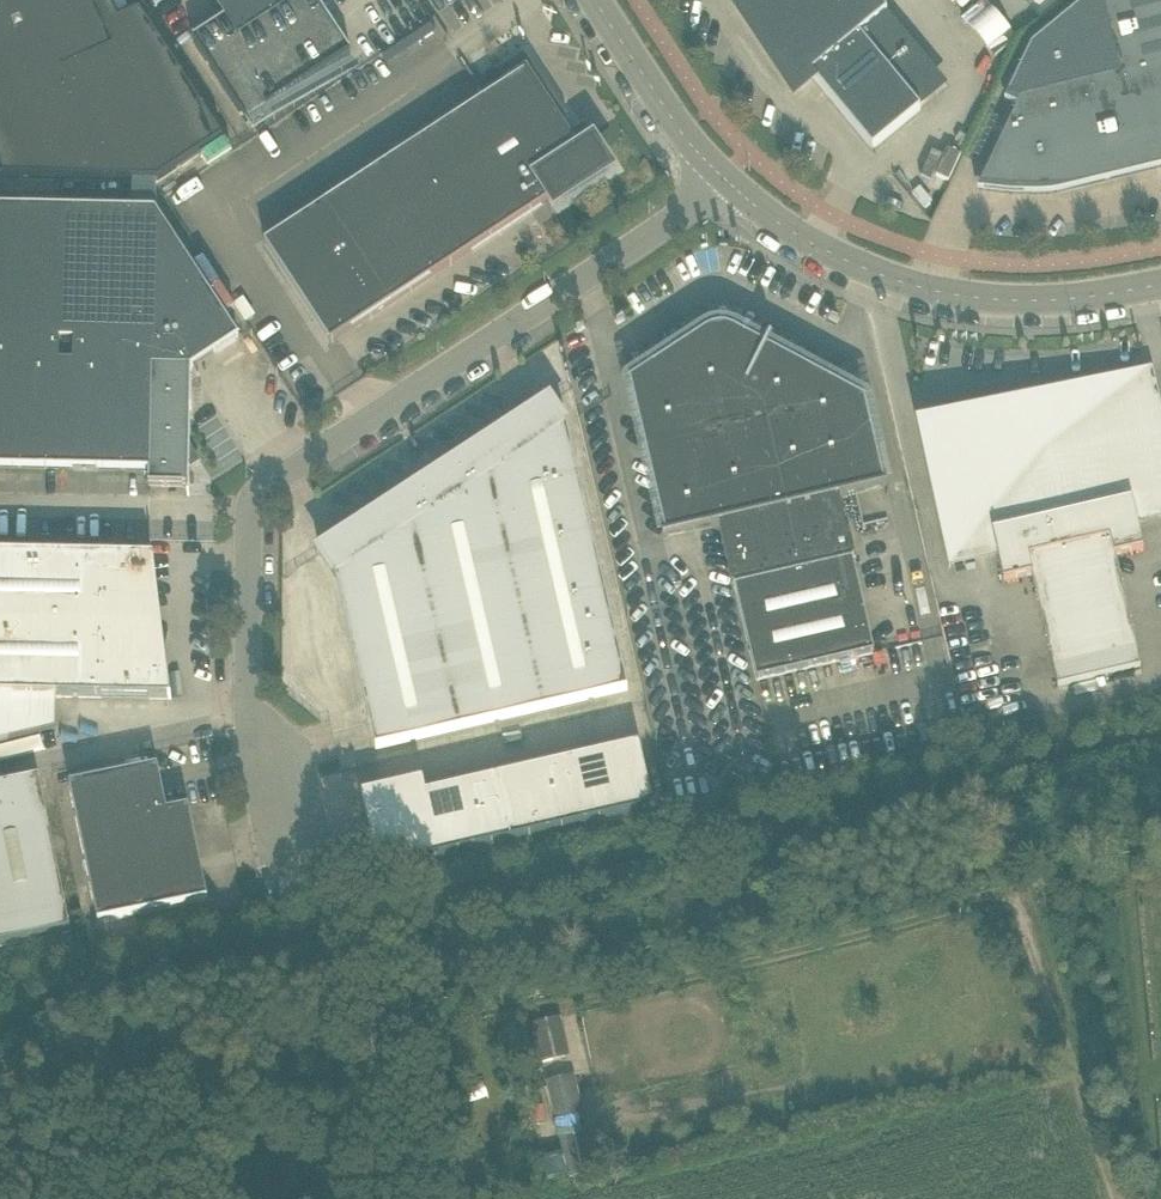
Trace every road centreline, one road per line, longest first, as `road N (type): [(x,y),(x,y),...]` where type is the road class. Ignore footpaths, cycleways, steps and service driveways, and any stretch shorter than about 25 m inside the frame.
road 1 (unclassified): [(298,851),(251,727),(251,521),(306,468),(592,280),(723,183)]
road 2 (unclassified): [(723,183),(768,219),(879,276),(951,295),(1030,302),(1160,284)]
road 3 (unclassified): [(597,0),(723,183)]

